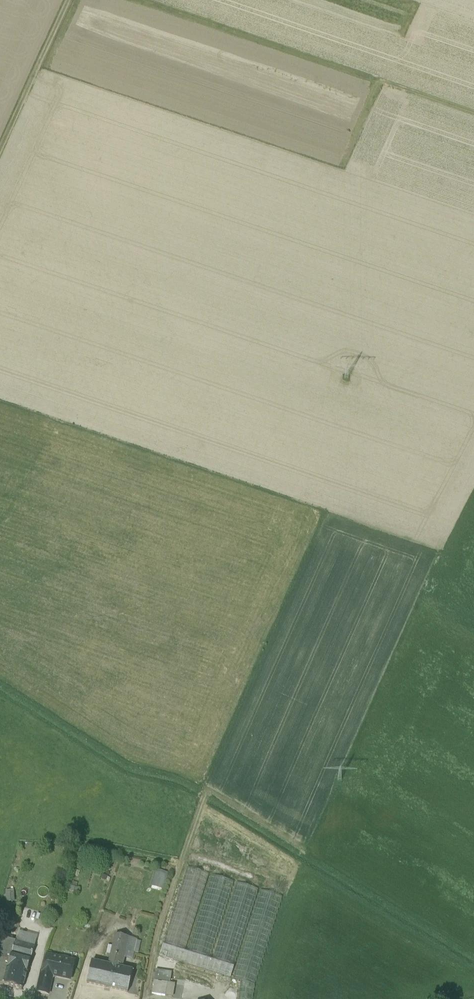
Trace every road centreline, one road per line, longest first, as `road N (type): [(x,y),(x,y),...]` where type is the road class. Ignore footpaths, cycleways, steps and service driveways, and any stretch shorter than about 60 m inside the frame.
road 1 (track): [(146,998),(157,935),(206,789)]
road 2 (track): [(68,0),(0,152)]

